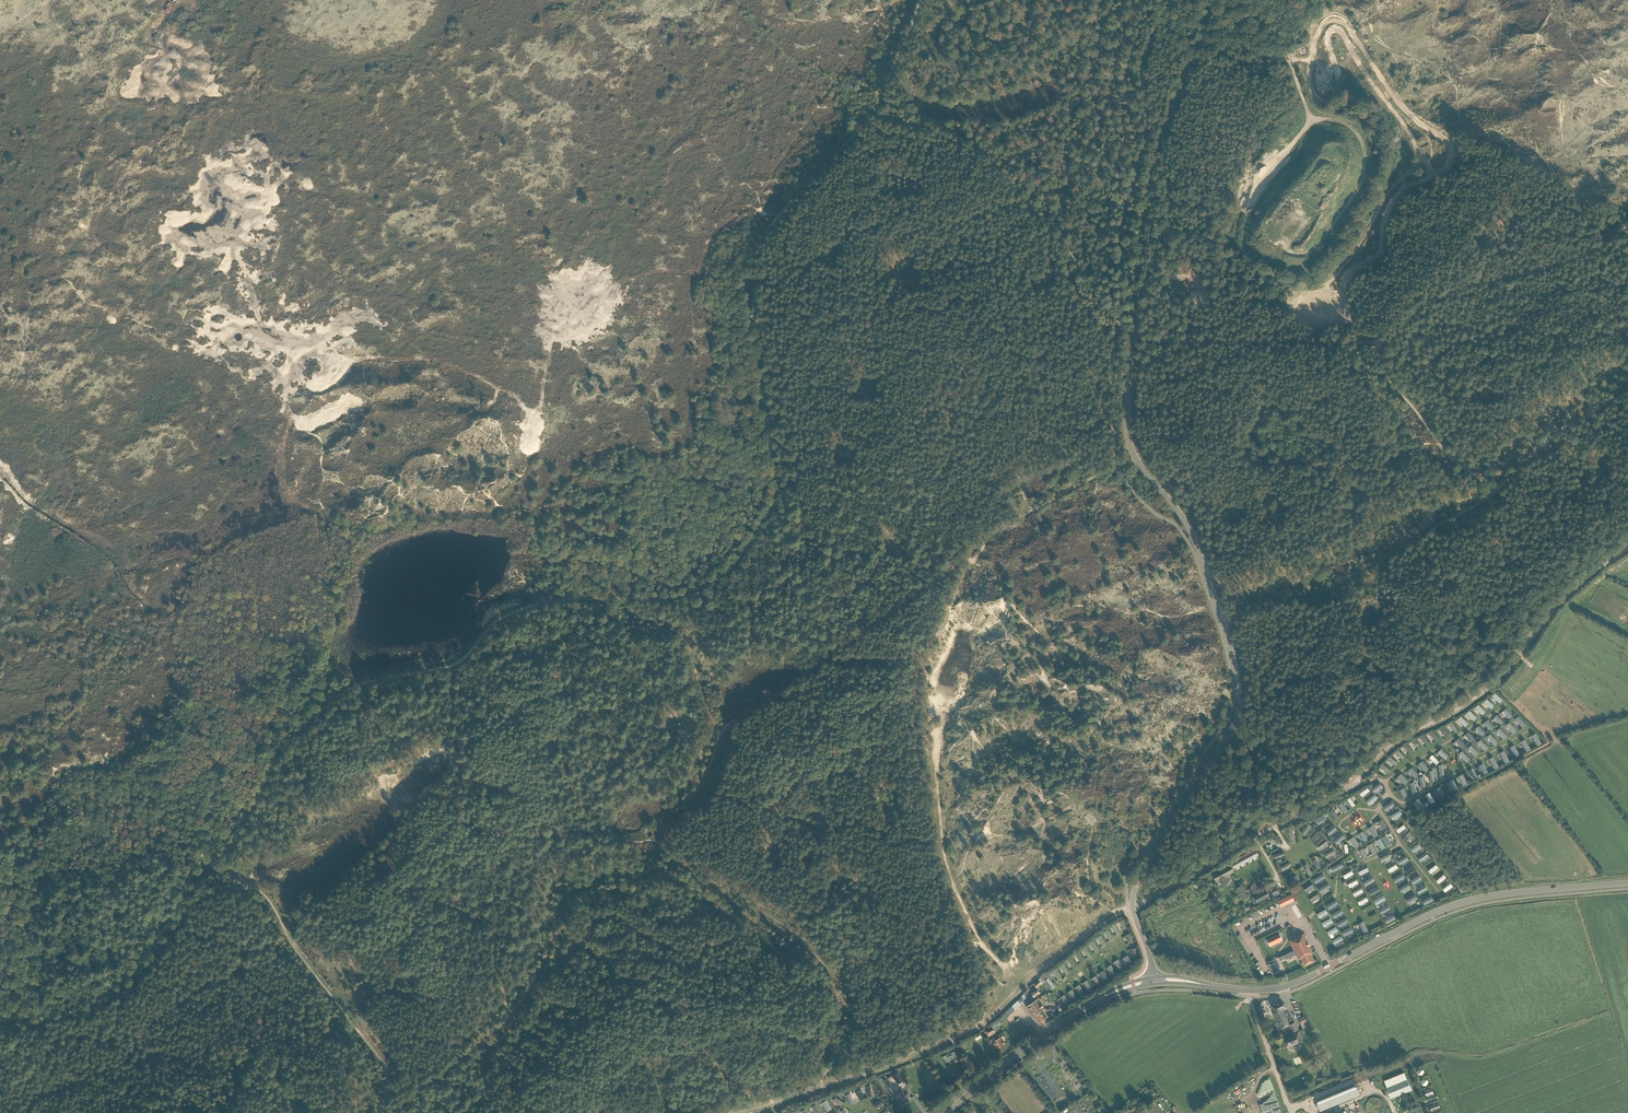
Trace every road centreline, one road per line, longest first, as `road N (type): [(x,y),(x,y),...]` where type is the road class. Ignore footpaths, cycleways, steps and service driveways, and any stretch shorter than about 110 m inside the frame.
road 1 (tertiary): [(1133,908),(1161,835),(1227,742),(1239,707),(1227,637),(1195,542),(1136,459),(1127,424),(1151,172),(1214,0)]
road 2 (track): [(1627,220),(1579,252),(1433,295),(1381,344),(1133,340),(1118,325)]
road 3 (track): [(1118,468),(961,556),(719,738)]
road 4 (track): [(719,738),(672,838),(688,871),(731,905),(777,916),(844,989),(849,1023),(819,1088)]
road 5 (track): [(1133,908),(1101,920),(958,1037),(750,1112)]
road 6 (tertiary): [(1249,990),(1303,980),(1472,900),(1627,883)]
road 7 (track): [(1627,549),(1565,598),(1500,680),(1401,738),(1354,783)]
road 8 (track): [(282,923),(274,940),(250,948),(237,970),(193,990),(142,1029),(121,1062),(43,1095),(25,1112)]
road 9 (track): [(1284,56),(1308,104),(1362,136),(1368,161),(1349,205),(1308,253),(1290,255),(1262,231)]
road 10 (unclassified): [(1354,783),(1133,908)]
road 11 (tertiary): [(936,1112),(1099,999)]
road 12 (track): [(1381,344),(1389,381),(1446,453),(1495,491)]
road 13 (track): [(1316,112),(1242,202),(1248,246)]
road 14 (unclassified): [(1290,1112),(1249,990)]

